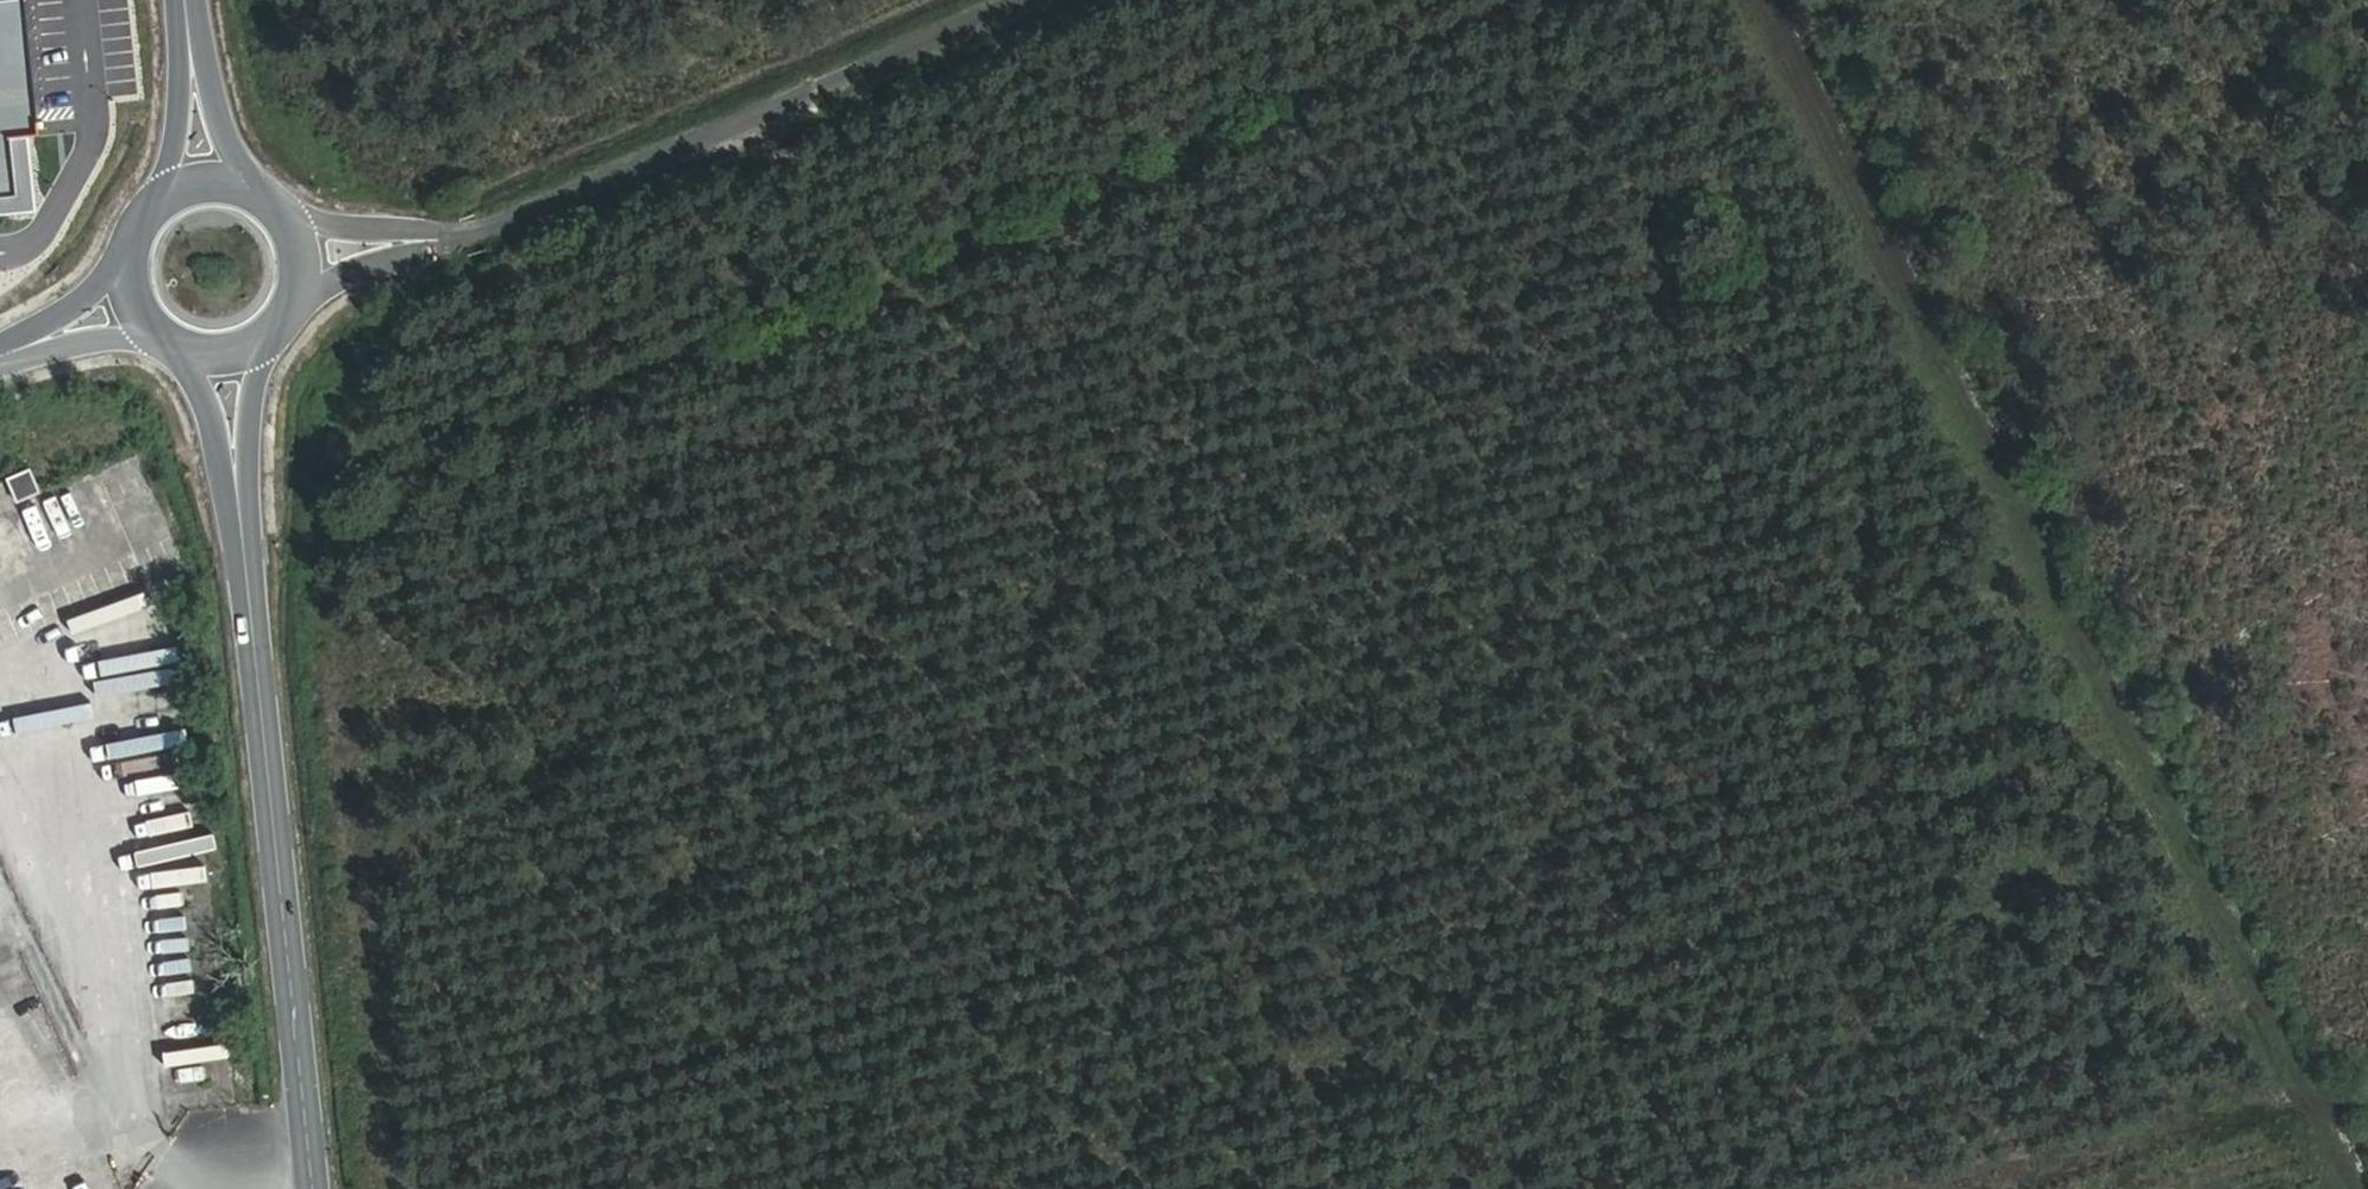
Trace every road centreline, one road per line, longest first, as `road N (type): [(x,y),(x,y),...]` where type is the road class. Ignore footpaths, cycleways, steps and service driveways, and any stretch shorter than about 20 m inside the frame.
road 1 (unclassified): [(1029,0),(488,232),(407,244)]
road 2 (secondary): [(245,563),(313,1188)]
road 3 (secondary): [(245,563),(245,435),(267,332)]
road 4 (secondary): [(181,345),(231,475),(245,563)]
road 5 (secondary): [(184,0),(184,109),(158,205)]
road 6 (secondary): [(251,192),(209,108),(185,0)]
road 7 (residential): [(132,247),(38,342)]
road 8 (unclassified): [(288,304),(407,244)]
road 9 (residential): [(38,342),(161,333)]
road 10 (unclassified): [(407,244),(287,226)]

